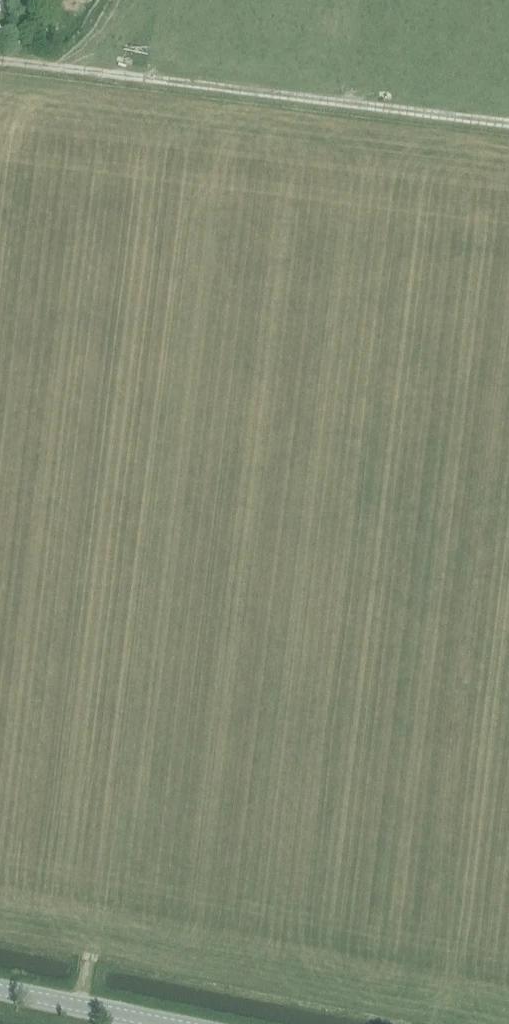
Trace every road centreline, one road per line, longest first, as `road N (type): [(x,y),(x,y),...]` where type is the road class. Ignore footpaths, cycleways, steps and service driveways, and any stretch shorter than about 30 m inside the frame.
road 1 (track): [(508,122),(0,63)]
road 2 (tertiary): [(162,1023),(0,991)]

